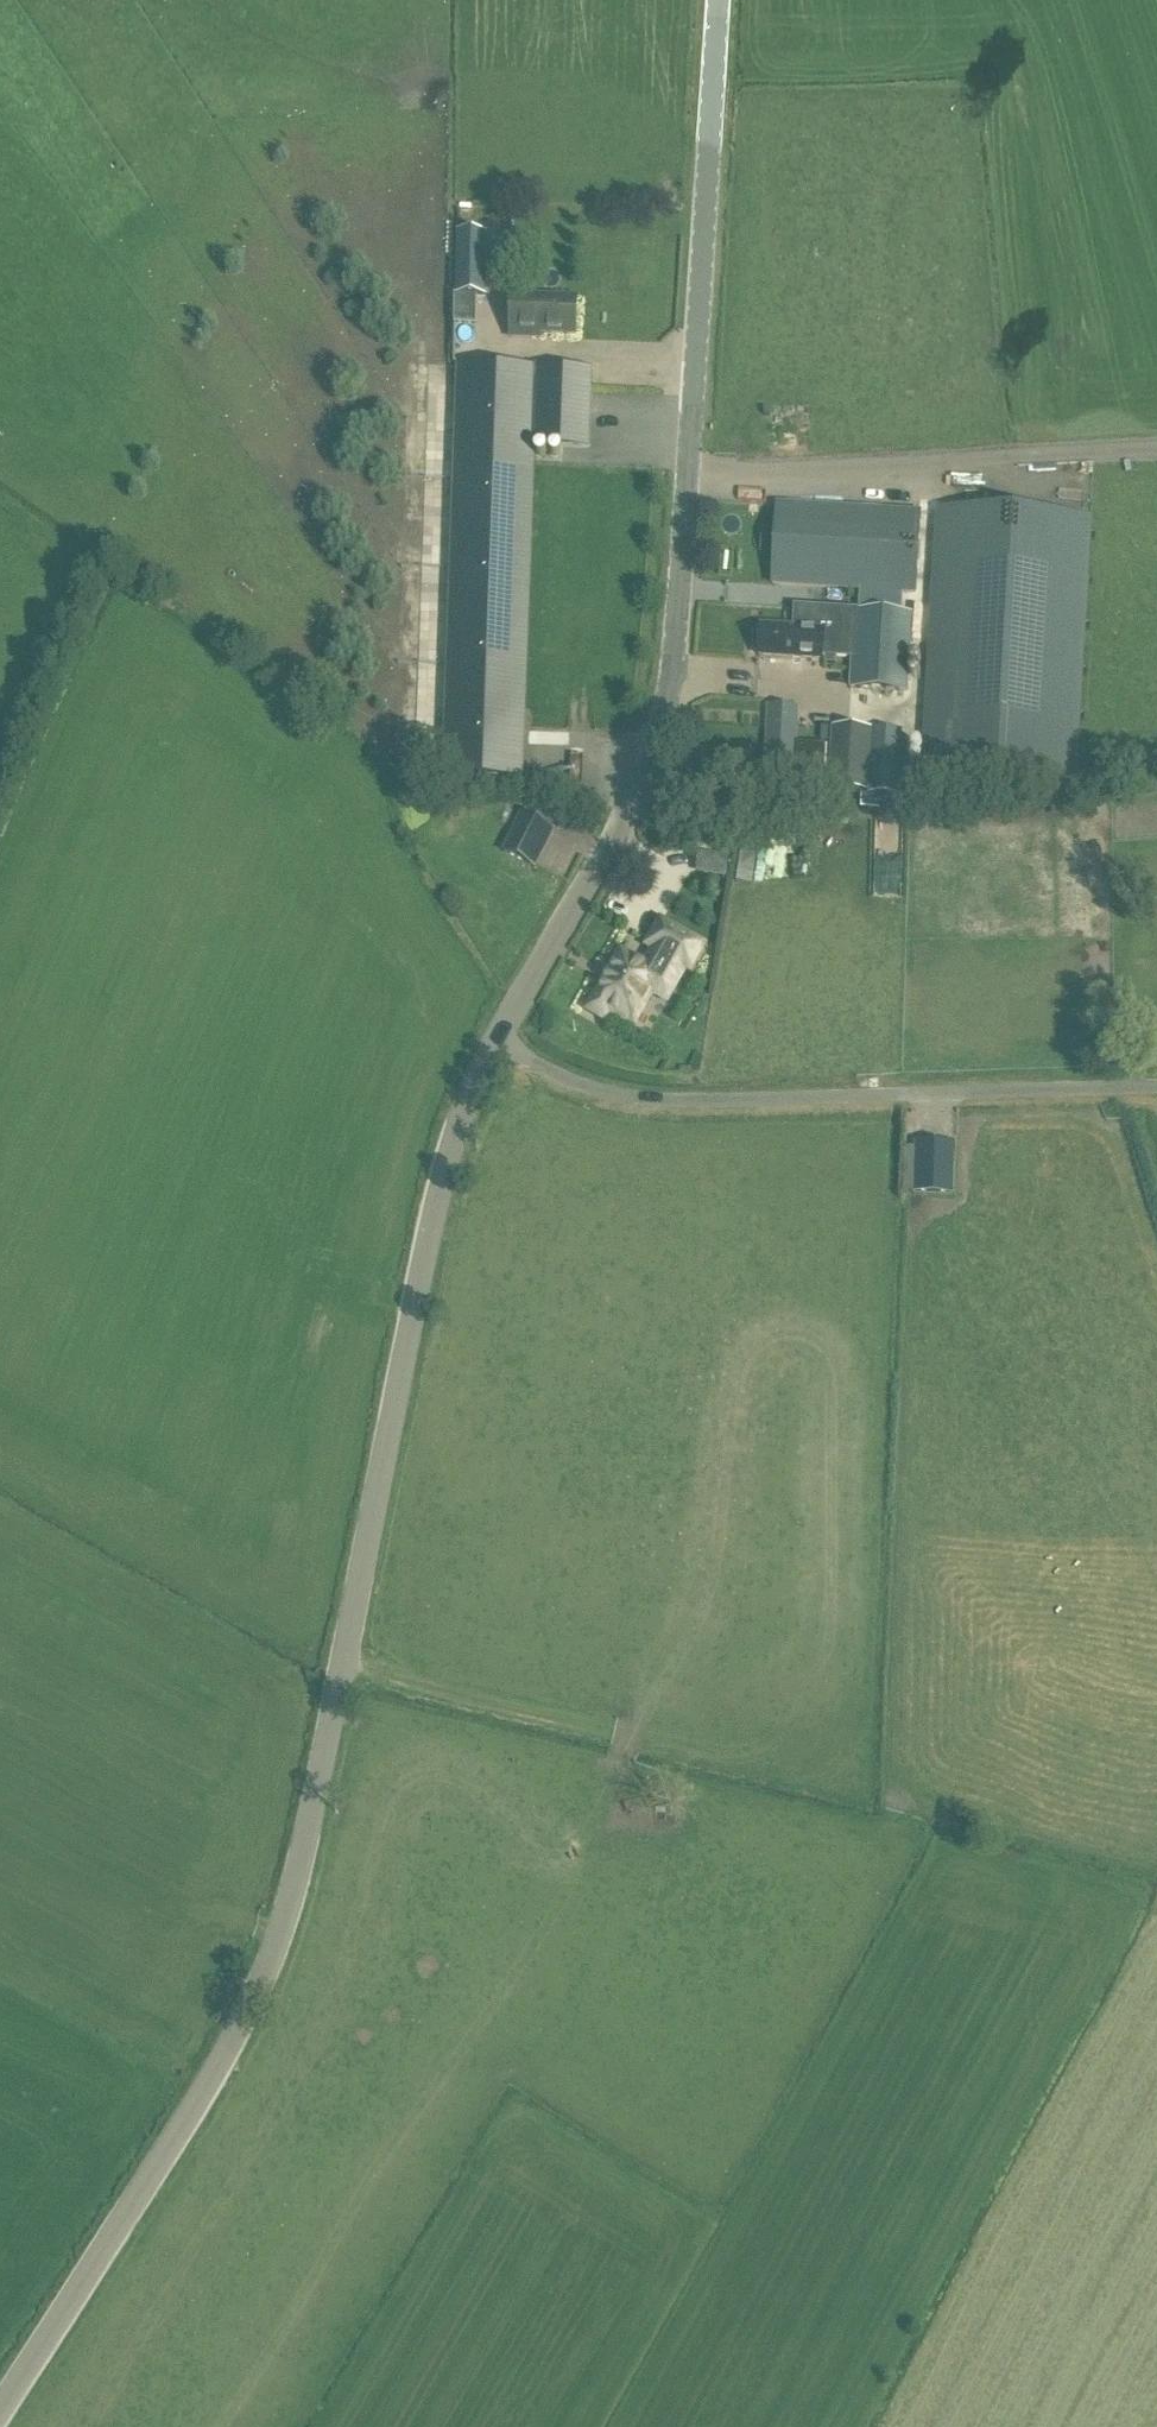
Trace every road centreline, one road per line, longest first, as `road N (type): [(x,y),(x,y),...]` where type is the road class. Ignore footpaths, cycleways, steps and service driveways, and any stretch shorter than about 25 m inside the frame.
road 1 (tertiary): [(0,2411),(267,1978),(293,1893),(427,1259),(491,1052)]
road 2 (tertiary): [(491,1052),(633,814),(666,713),(717,0)]
road 3 (unclassified): [(1156,1089),(641,1110),(602,1104),(491,1052)]

